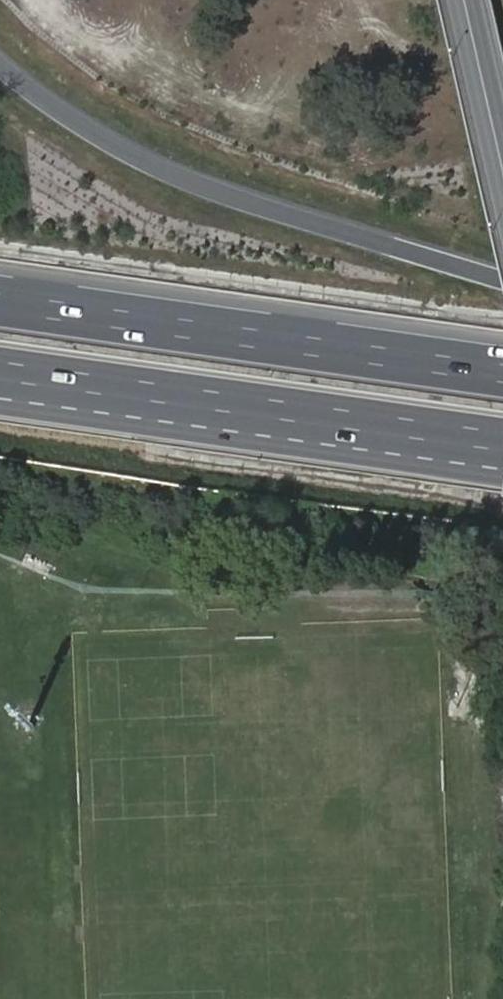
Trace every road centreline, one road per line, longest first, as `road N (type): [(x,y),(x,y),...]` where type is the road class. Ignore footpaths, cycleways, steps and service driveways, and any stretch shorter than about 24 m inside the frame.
road 1 (motorway): [(502,280),(214,191),(111,145),(0,68)]
road 2 (motorway): [(502,373),(0,302)]
road 3 (motorway): [(127,389),(502,471)]
road 4 (motorway): [(127,389),(502,443)]
road 5 (secondary): [(502,158),(466,0)]
road 6 (motorway): [(0,371),(127,389)]

